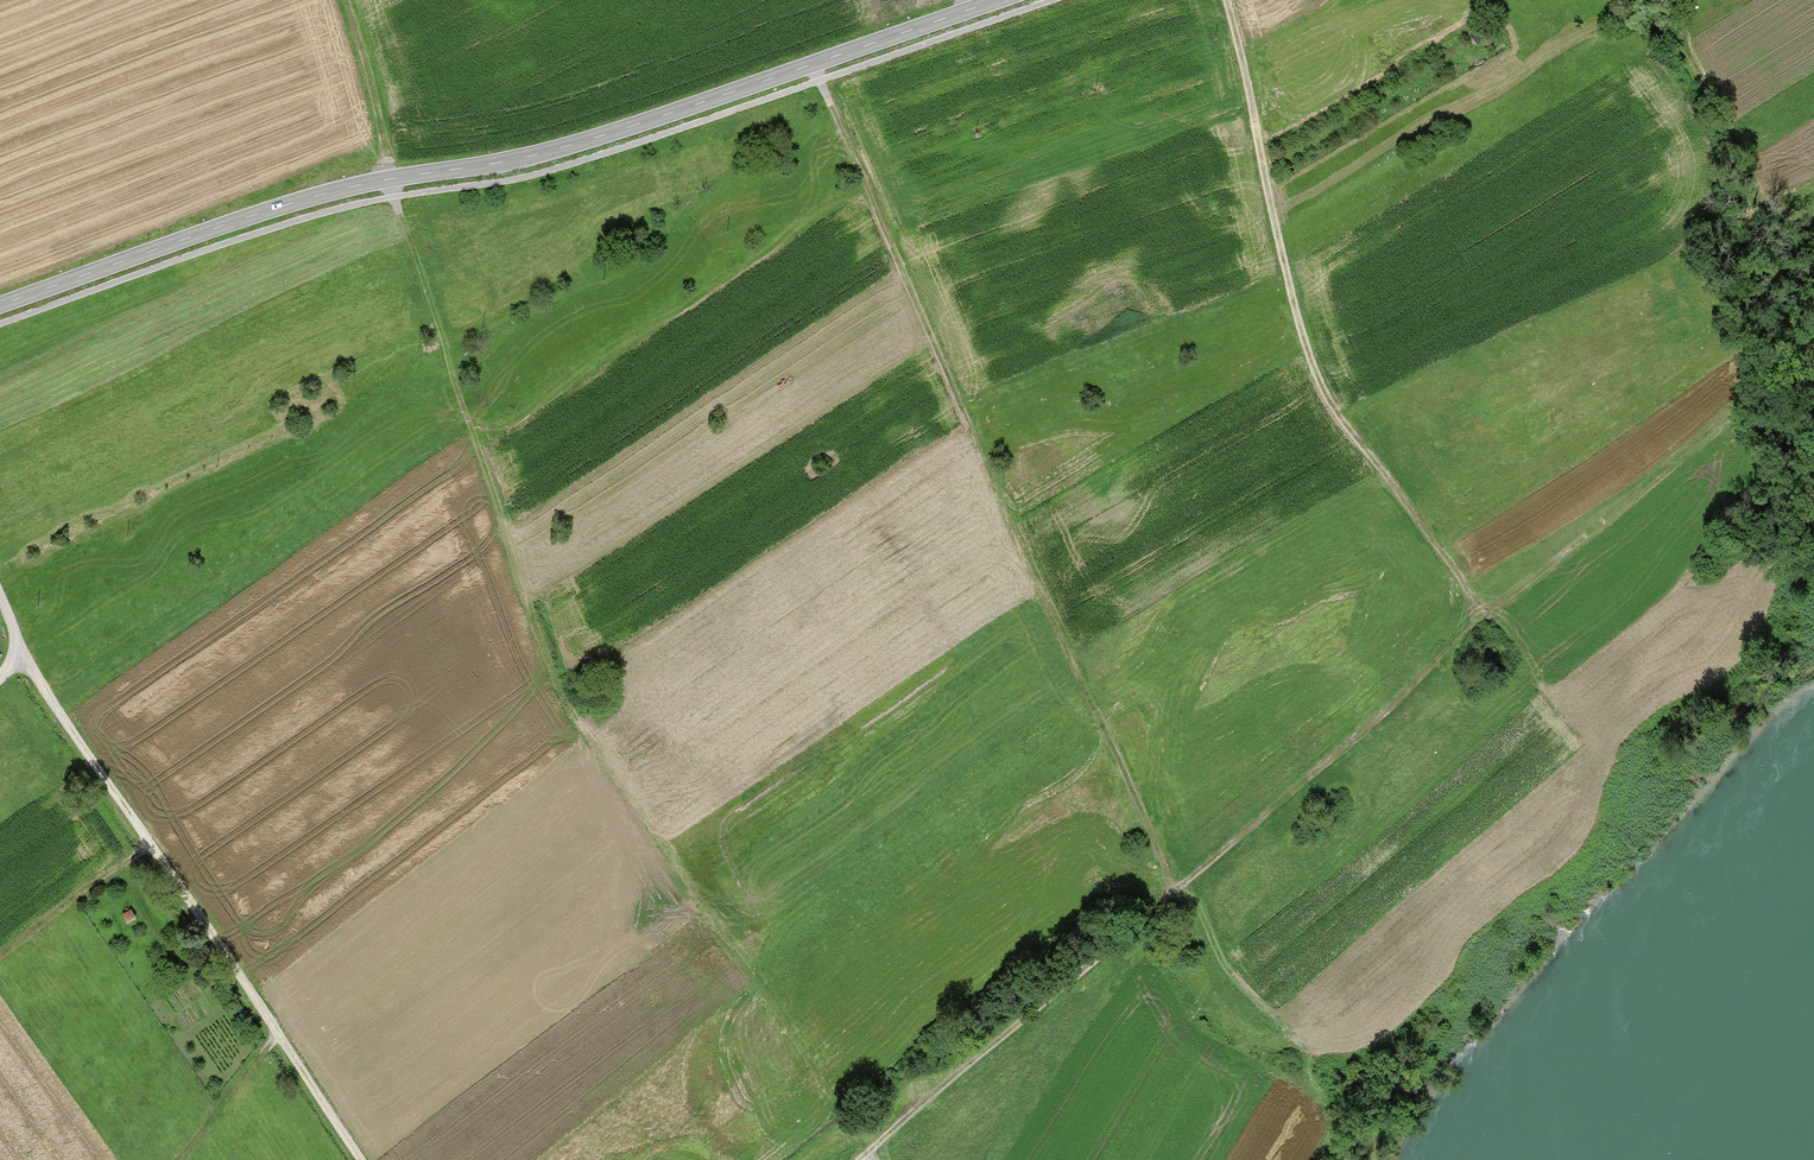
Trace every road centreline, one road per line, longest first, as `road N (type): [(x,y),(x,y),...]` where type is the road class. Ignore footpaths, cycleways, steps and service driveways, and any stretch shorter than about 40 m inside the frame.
road 1 (track): [(343,0),(417,273),(567,705),(867,1152)]
road 2 (track): [(1170,891),(1405,691),(1478,614),(1402,493),(1331,403),(1297,322),(1227,0)]
road 3 (secondary): [(997,0),(563,147),(297,202),(0,306)]
road 4 (track): [(813,64),(989,487),(1170,891)]
road 5 (track): [(26,660),(364,1159)]
road 6 (track): [(857,1159),(1170,891)]
road 7 (track): [(1654,0),(1684,66),(1739,148),(1783,371)]
road 8 (track): [(1478,614),(1783,371)]
road 9 (track): [(1174,887),(1217,958),(1300,1045),(1308,1076),(1334,1112)]

